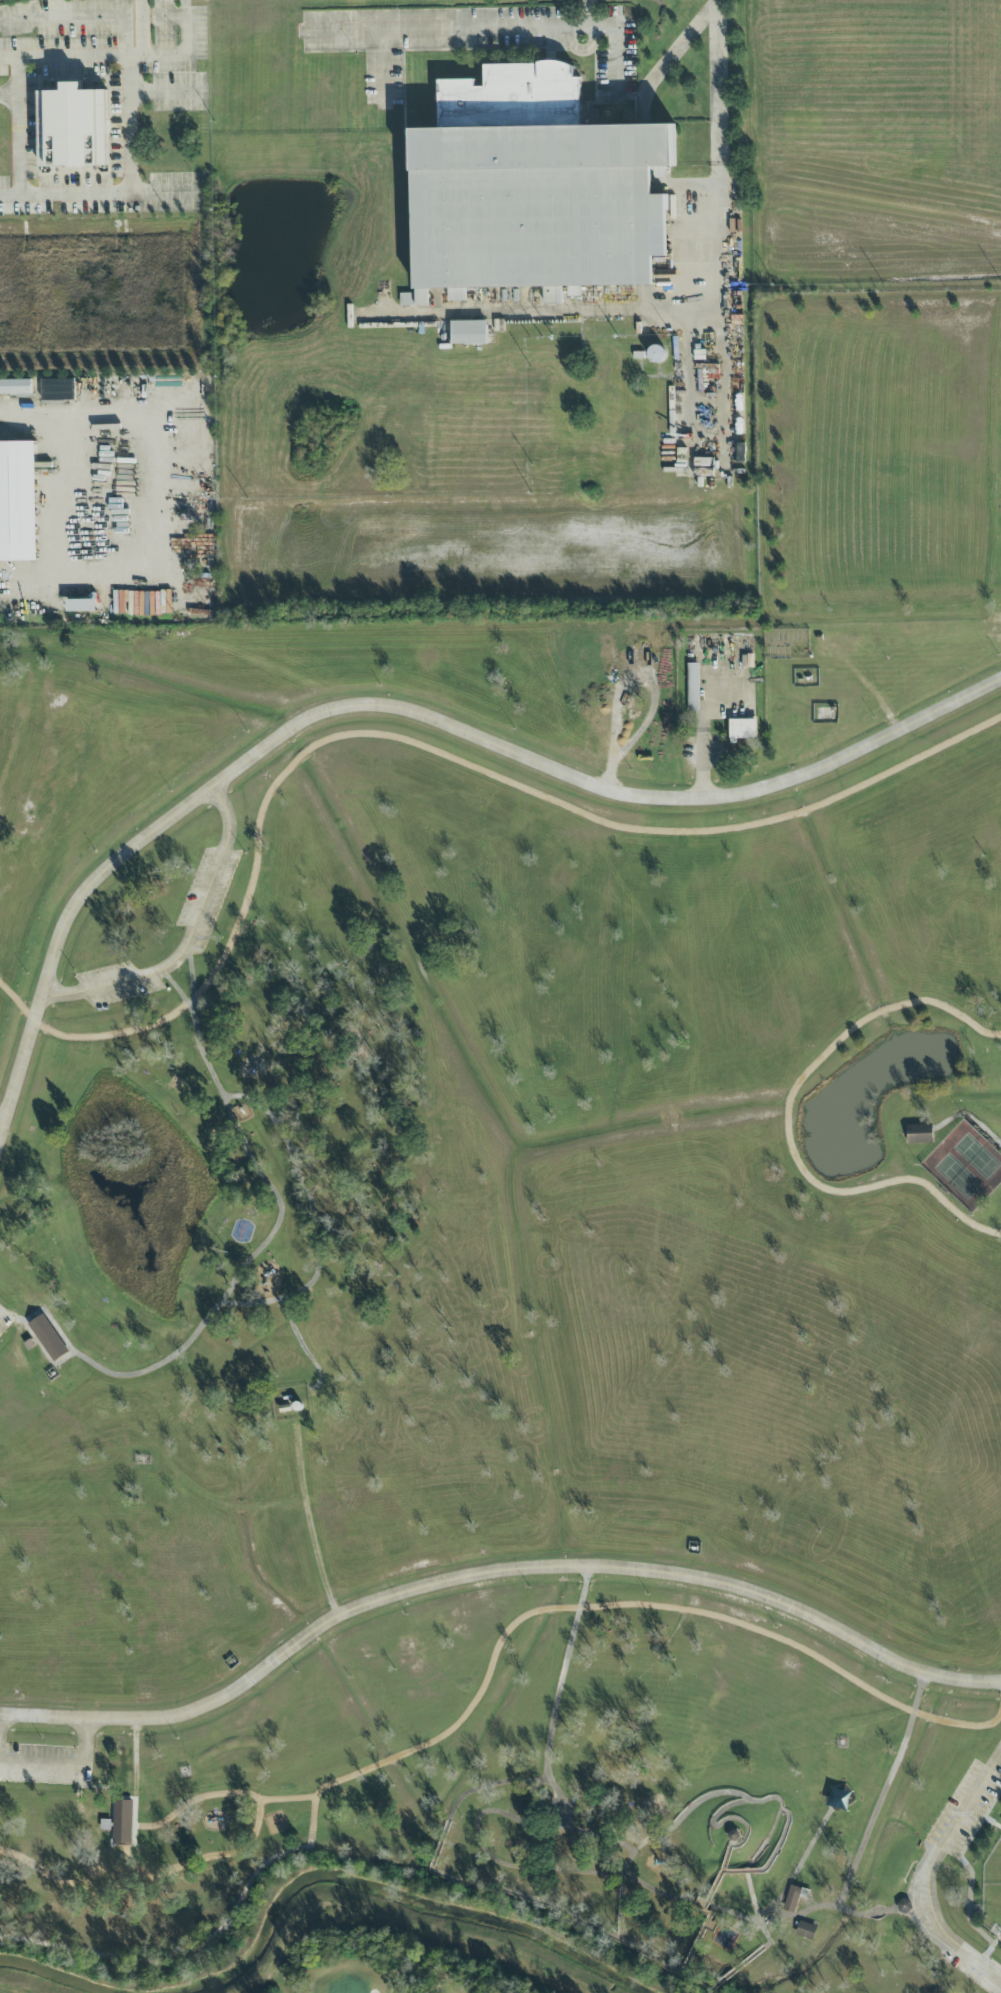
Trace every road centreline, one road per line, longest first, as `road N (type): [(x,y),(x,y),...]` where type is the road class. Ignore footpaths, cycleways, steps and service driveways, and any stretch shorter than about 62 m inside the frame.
road 1 (track): [(338,1617),(305,1505),(297,1421)]
road 2 (track): [(156,1462),(228,1507),(305,1505)]

